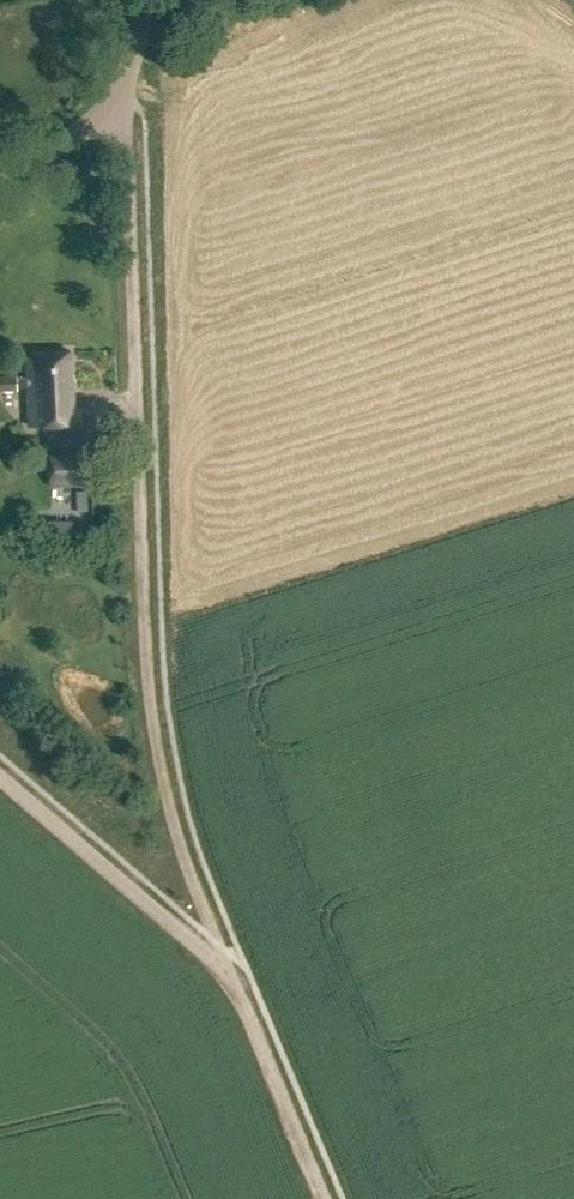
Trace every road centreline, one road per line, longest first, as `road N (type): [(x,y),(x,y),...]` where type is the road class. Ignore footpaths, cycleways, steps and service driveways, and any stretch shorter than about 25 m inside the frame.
road 1 (track): [(321,1198),(172,833),(157,763),(120,92)]
road 2 (track): [(230,975),(0,777)]
road 3 (unclassified): [(0,165),(61,142),(120,92),(156,0)]

